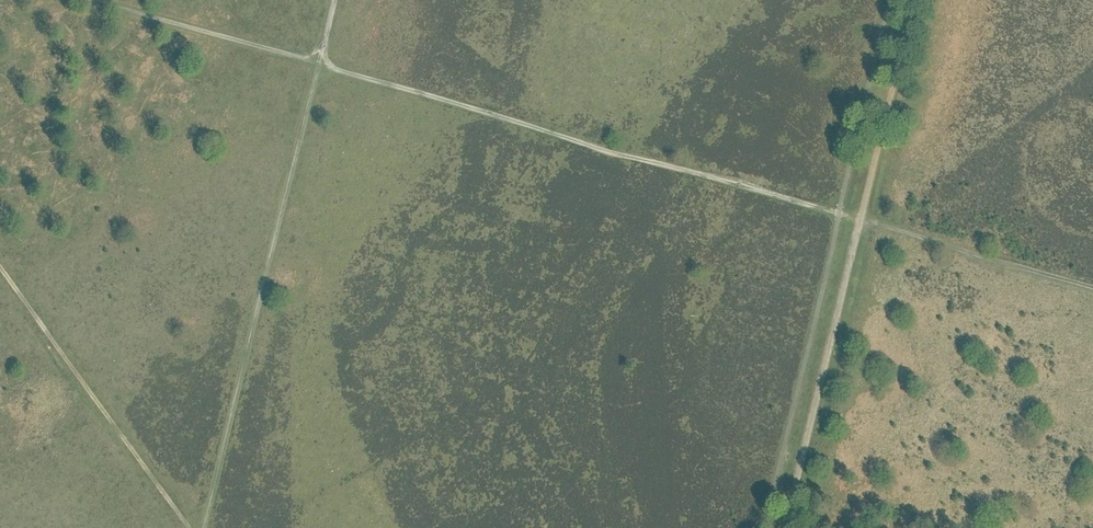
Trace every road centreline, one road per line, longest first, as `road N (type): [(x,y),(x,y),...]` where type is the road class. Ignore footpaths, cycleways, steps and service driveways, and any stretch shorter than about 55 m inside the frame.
road 1 (track): [(785,527),(914,0)]

